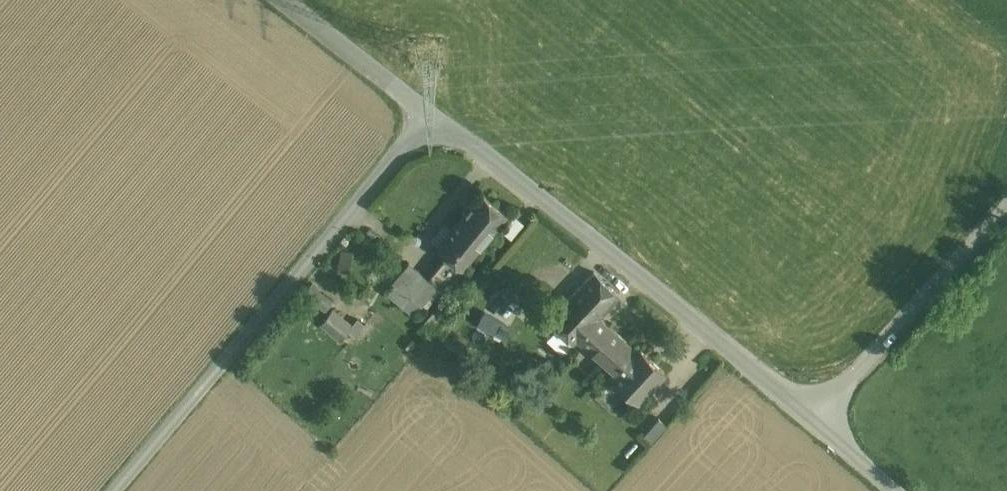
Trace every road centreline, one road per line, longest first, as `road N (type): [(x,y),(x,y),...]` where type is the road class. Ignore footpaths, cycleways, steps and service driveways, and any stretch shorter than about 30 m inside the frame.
road 1 (unclassified): [(114,490),(432,117)]
road 2 (unclassified): [(814,421),(432,117)]
road 3 (unclassified): [(1006,208),(814,421)]
road 4 (unclassified): [(432,117),(285,0)]

